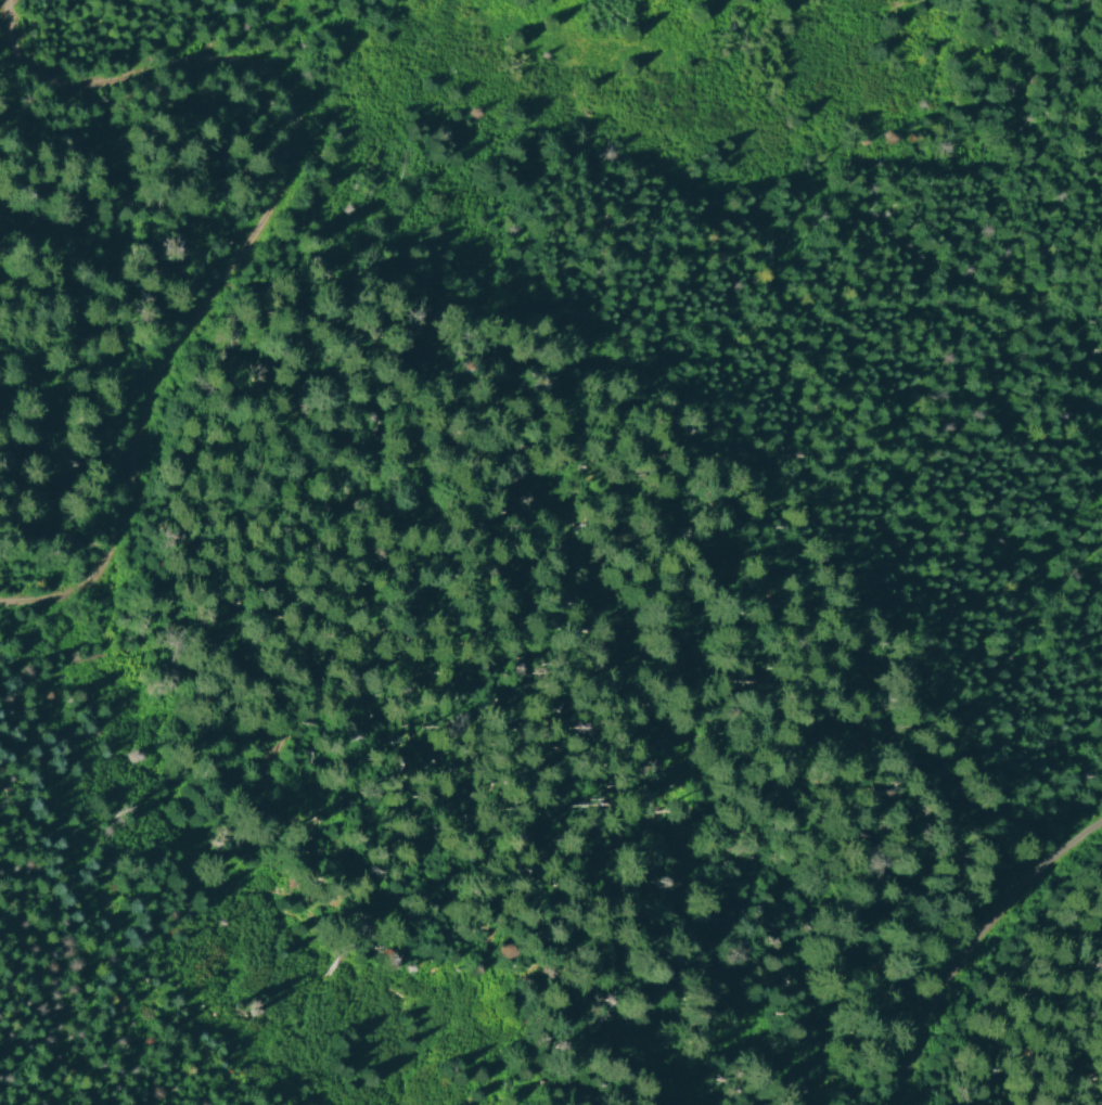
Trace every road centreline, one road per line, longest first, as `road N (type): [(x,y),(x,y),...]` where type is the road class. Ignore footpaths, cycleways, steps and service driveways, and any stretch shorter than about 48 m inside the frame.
road 1 (track): [(0,599),(72,580),(104,542),(176,364),(300,180),(305,133),(286,90),(241,61),(209,57),(69,86),(34,78),(8,42),(10,0)]
road 2 (residential): [(1101,813),(1025,883),(935,1001),(902,1104)]

